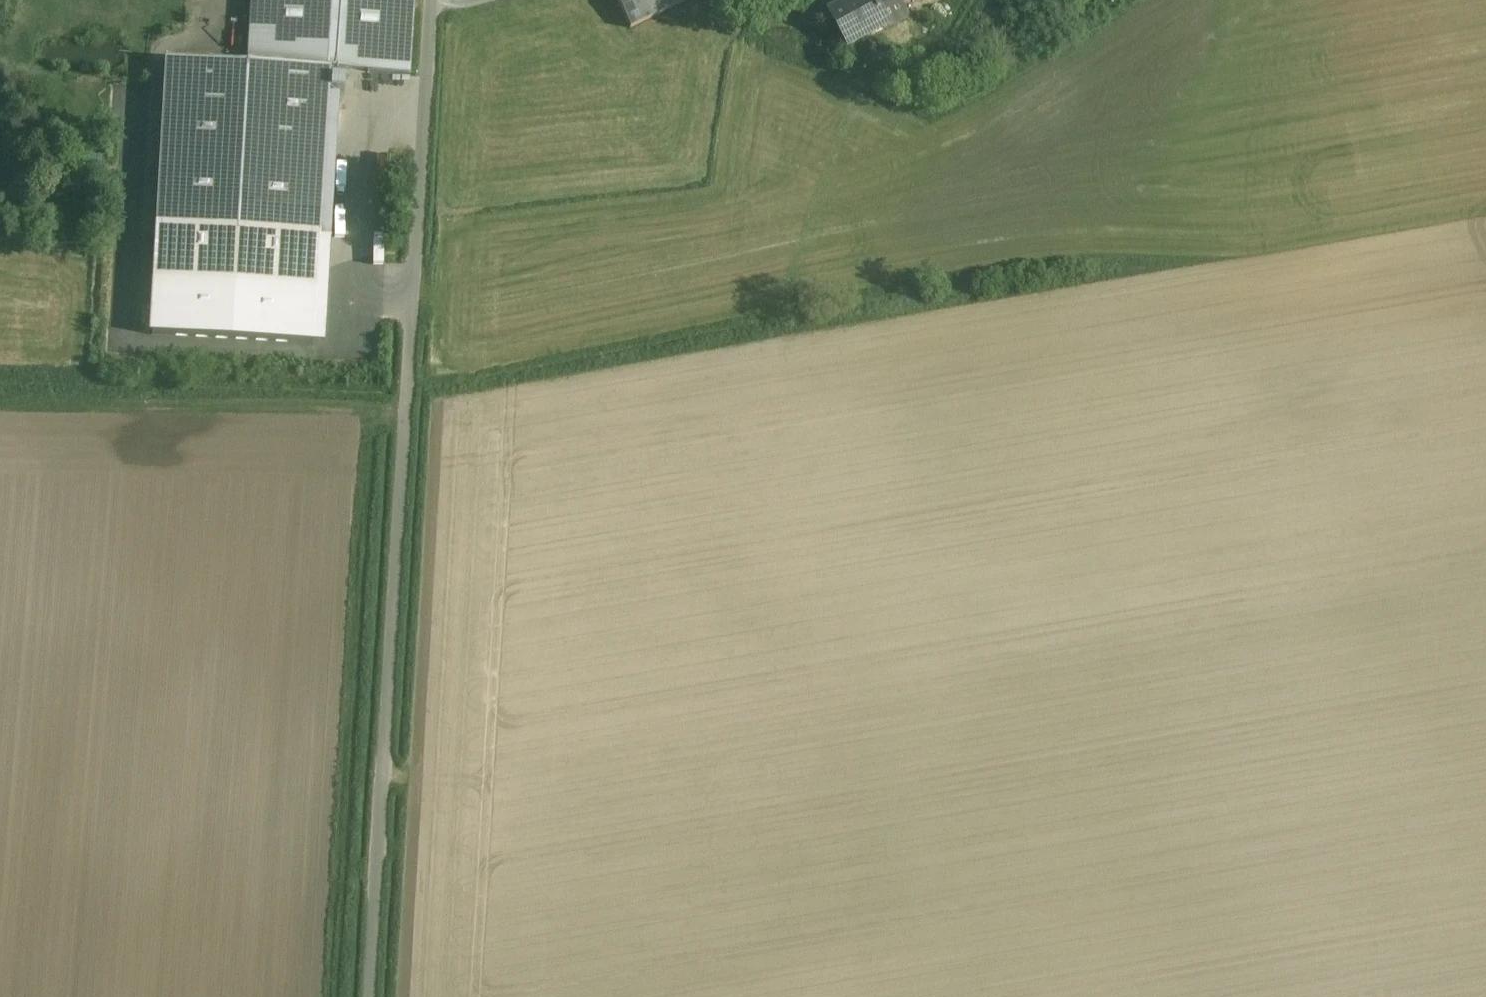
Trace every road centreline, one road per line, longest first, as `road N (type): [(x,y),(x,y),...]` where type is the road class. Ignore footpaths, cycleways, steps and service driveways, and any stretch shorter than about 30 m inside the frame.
road 1 (unclassified): [(374,996),(432,0)]

